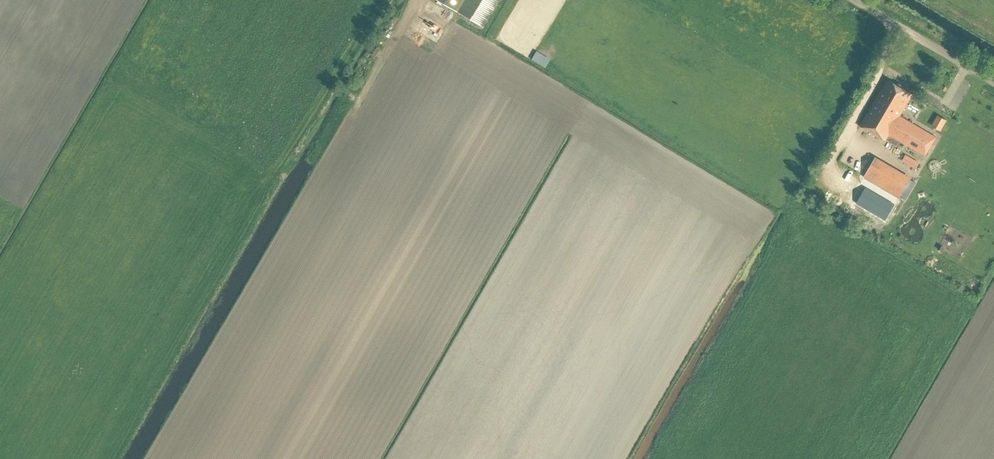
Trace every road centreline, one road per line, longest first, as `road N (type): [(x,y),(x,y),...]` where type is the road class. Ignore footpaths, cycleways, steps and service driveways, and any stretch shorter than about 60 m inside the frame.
road 1 (unclassified): [(993,80),(857,0)]

